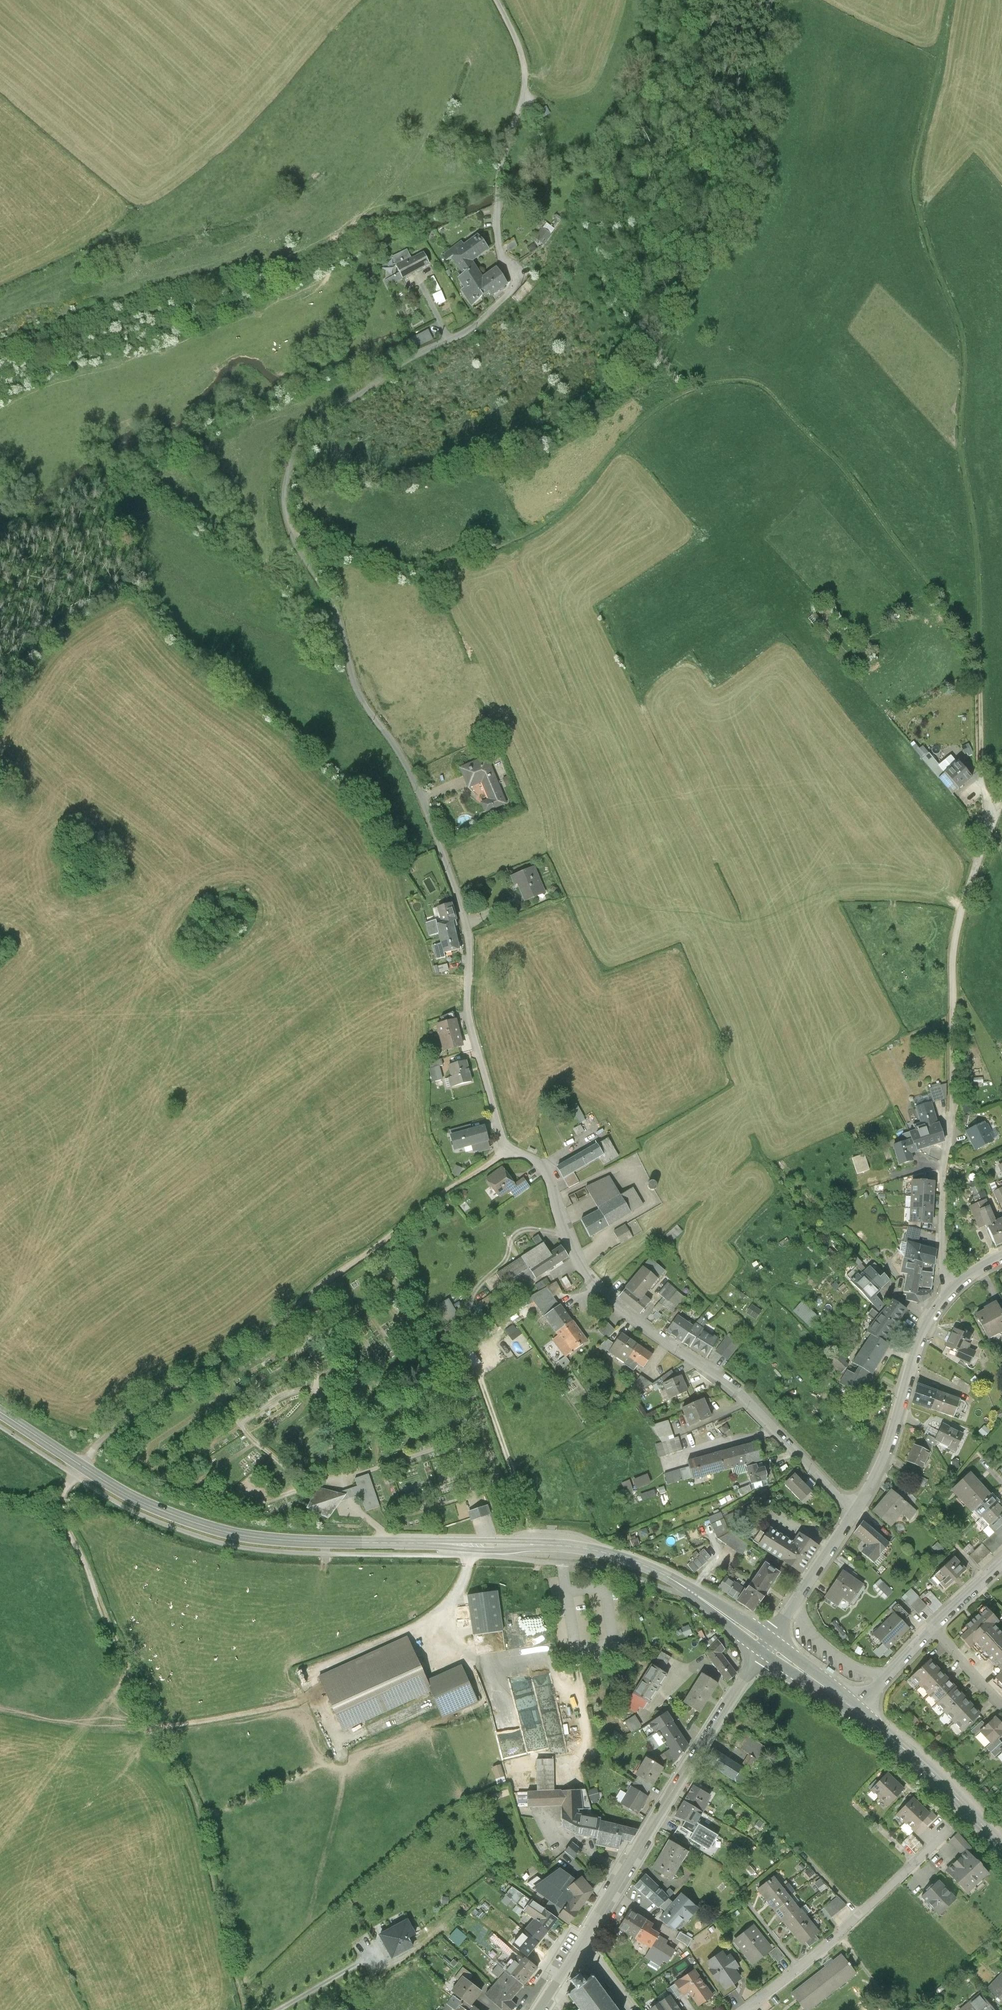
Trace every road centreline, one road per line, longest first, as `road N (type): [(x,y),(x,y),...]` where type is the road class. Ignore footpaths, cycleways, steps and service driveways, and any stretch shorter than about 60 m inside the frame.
road 1 (unclassified): [(495,0),(523,65),(497,205),(497,240),(516,272),(513,287),(479,321),(418,350),(311,429),(289,472),(287,516),(335,609),(356,687),(415,779),(464,912),(467,1011),(507,1151),(551,1178),(566,1229),(595,1283),(757,1407),(855,1514)]
road 2 (track): [(292,530),(394,576),(483,554),(552,518),(662,405),(726,380),(755,381),(847,473),(971,643),(979,678)]
road 3 (secondary): [(0,1412),(128,1496),(216,1530),(266,1539),(589,1549),(671,1579),(767,1646)]
road 4 (track): [(239,1985),(308,1924),(343,1770),(308,1673),(427,1626),(454,1600),(474,1544)]
road 5 (track): [(239,1985),(195,1799),(59,1511),(74,1476)]
road 6 (track): [(74,1476),(115,1428),(288,1317),(507,1151)]
road 7 (residential): [(581,1945),(767,1646)]
road 8 (unclassified): [(962,1116),(953,948),(993,822)]
road 9 (residential): [(746,2009),(841,1935),(944,1835)]
road 10 (residential): [(855,1514),(898,1423),(915,1351),(953,1291)]
road 11 (secondary): [(856,1711),(928,1770),(1001,1848)]
road 12 (residential): [(953,1291),(962,1116)]
road 13 (residential): [(767,1646),(855,1514)]

